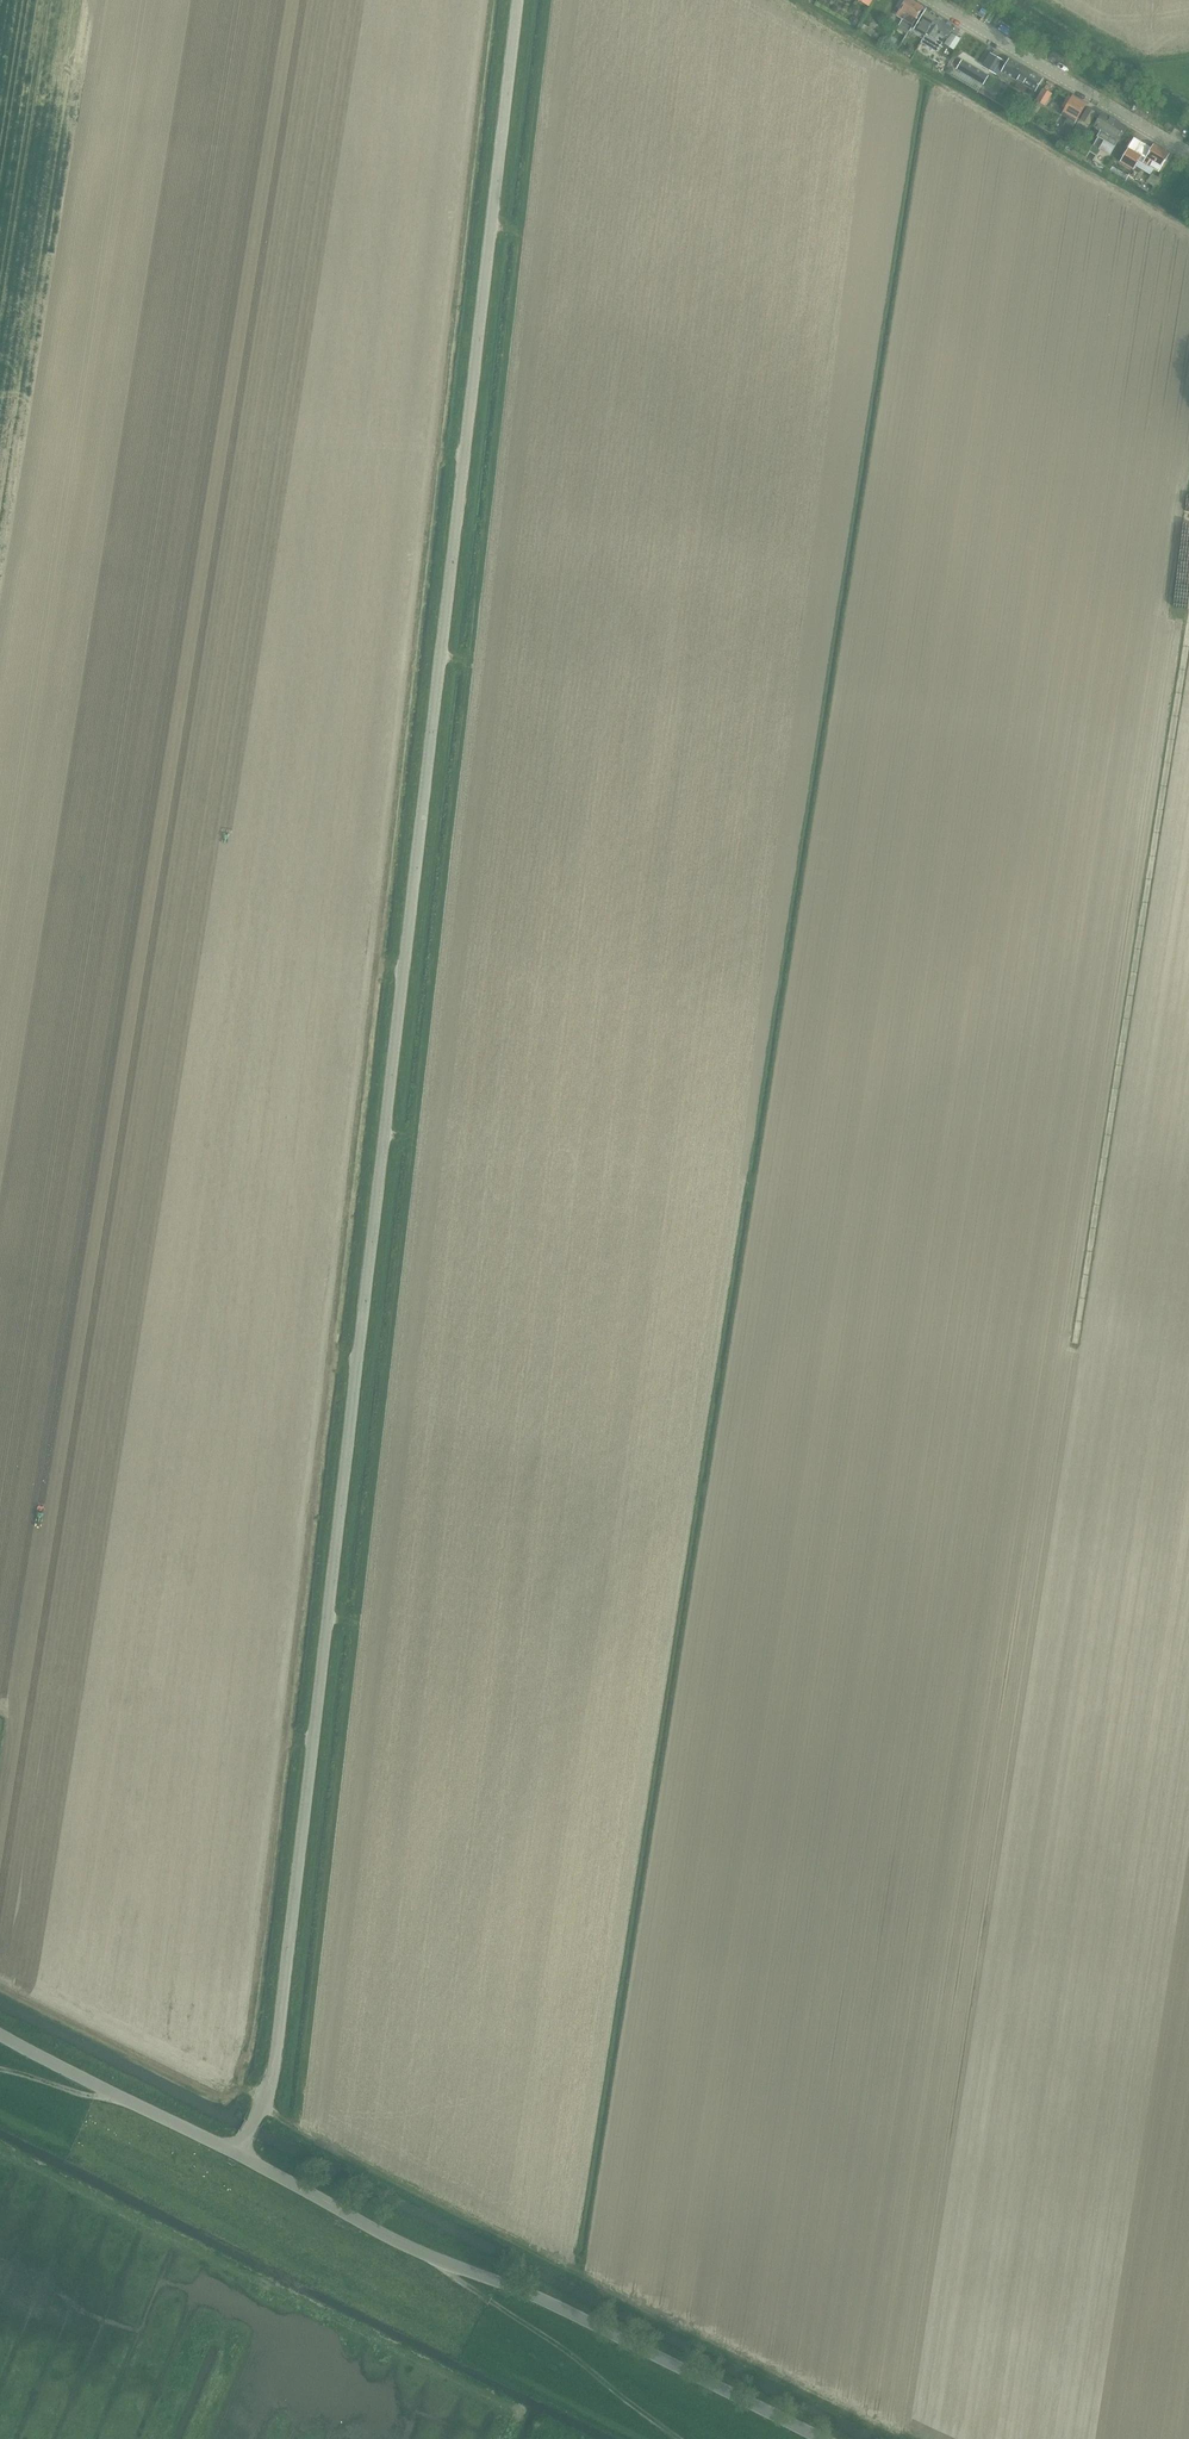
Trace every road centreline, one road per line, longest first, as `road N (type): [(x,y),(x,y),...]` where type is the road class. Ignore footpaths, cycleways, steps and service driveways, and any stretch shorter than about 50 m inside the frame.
road 1 (unclassified): [(237,2153),(275,2055),(518,0)]
road 2 (unclassified): [(825,2438),(546,2299),(430,2257),(237,2153)]
road 3 (track): [(0,554),(86,0)]
road 4 (track): [(678,2438),(430,2257)]
road 5 (tertiary): [(1188,154),(931,0)]
road 6 (unclassified): [(237,2153),(0,2033)]
road 7 (track): [(135,2106),(0,2069)]

